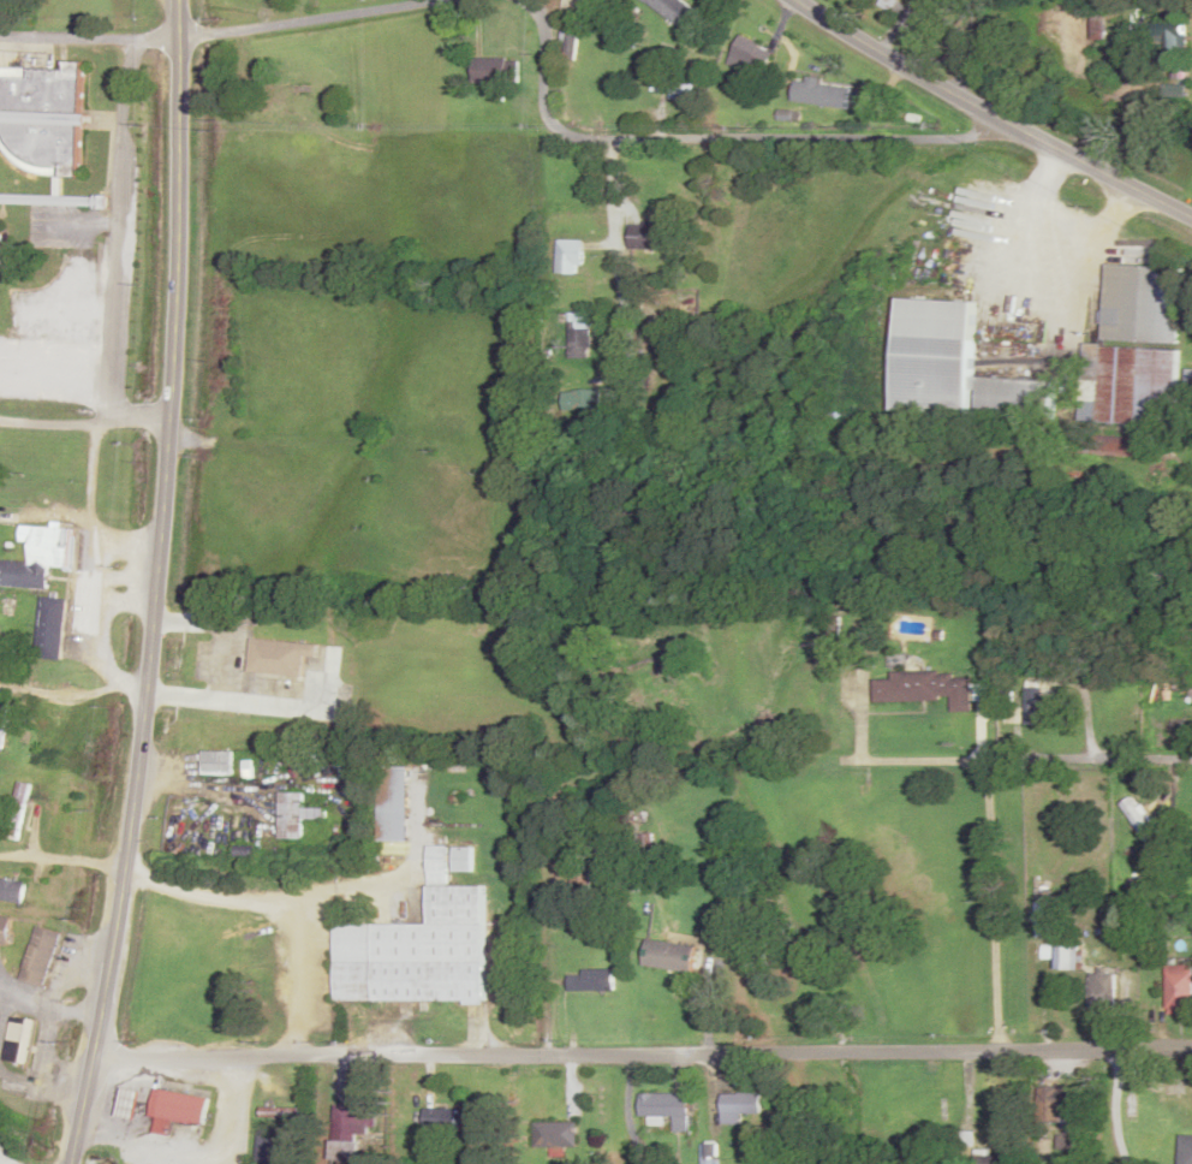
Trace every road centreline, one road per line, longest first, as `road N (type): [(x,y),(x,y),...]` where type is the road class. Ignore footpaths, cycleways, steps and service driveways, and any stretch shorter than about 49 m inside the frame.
road 1 (secondary): [(71,1163),(144,728),(167,420),(179,0)]
road 2 (residential): [(1191,1049),(267,1039),(93,1064)]
road 3 (residential): [(1008,124),(977,136),(567,132),(548,120),(541,102),(544,26),(526,0)]
road 4 (secondary): [(1191,218),(1008,124),(798,0)]
road 5 (residential): [(948,1045),(950,886),(841,774)]
road 6 (residential): [(710,136),(715,398)]
road 7 (residential): [(430,0),(180,36)]
road 8 (residential): [(1191,761),(988,755)]
road 9 (residential): [(0,33),(180,36)]
road 10 (residential): [(167,420),(0,412)]
road 11 (residential): [(267,1039),(269,1163)]

